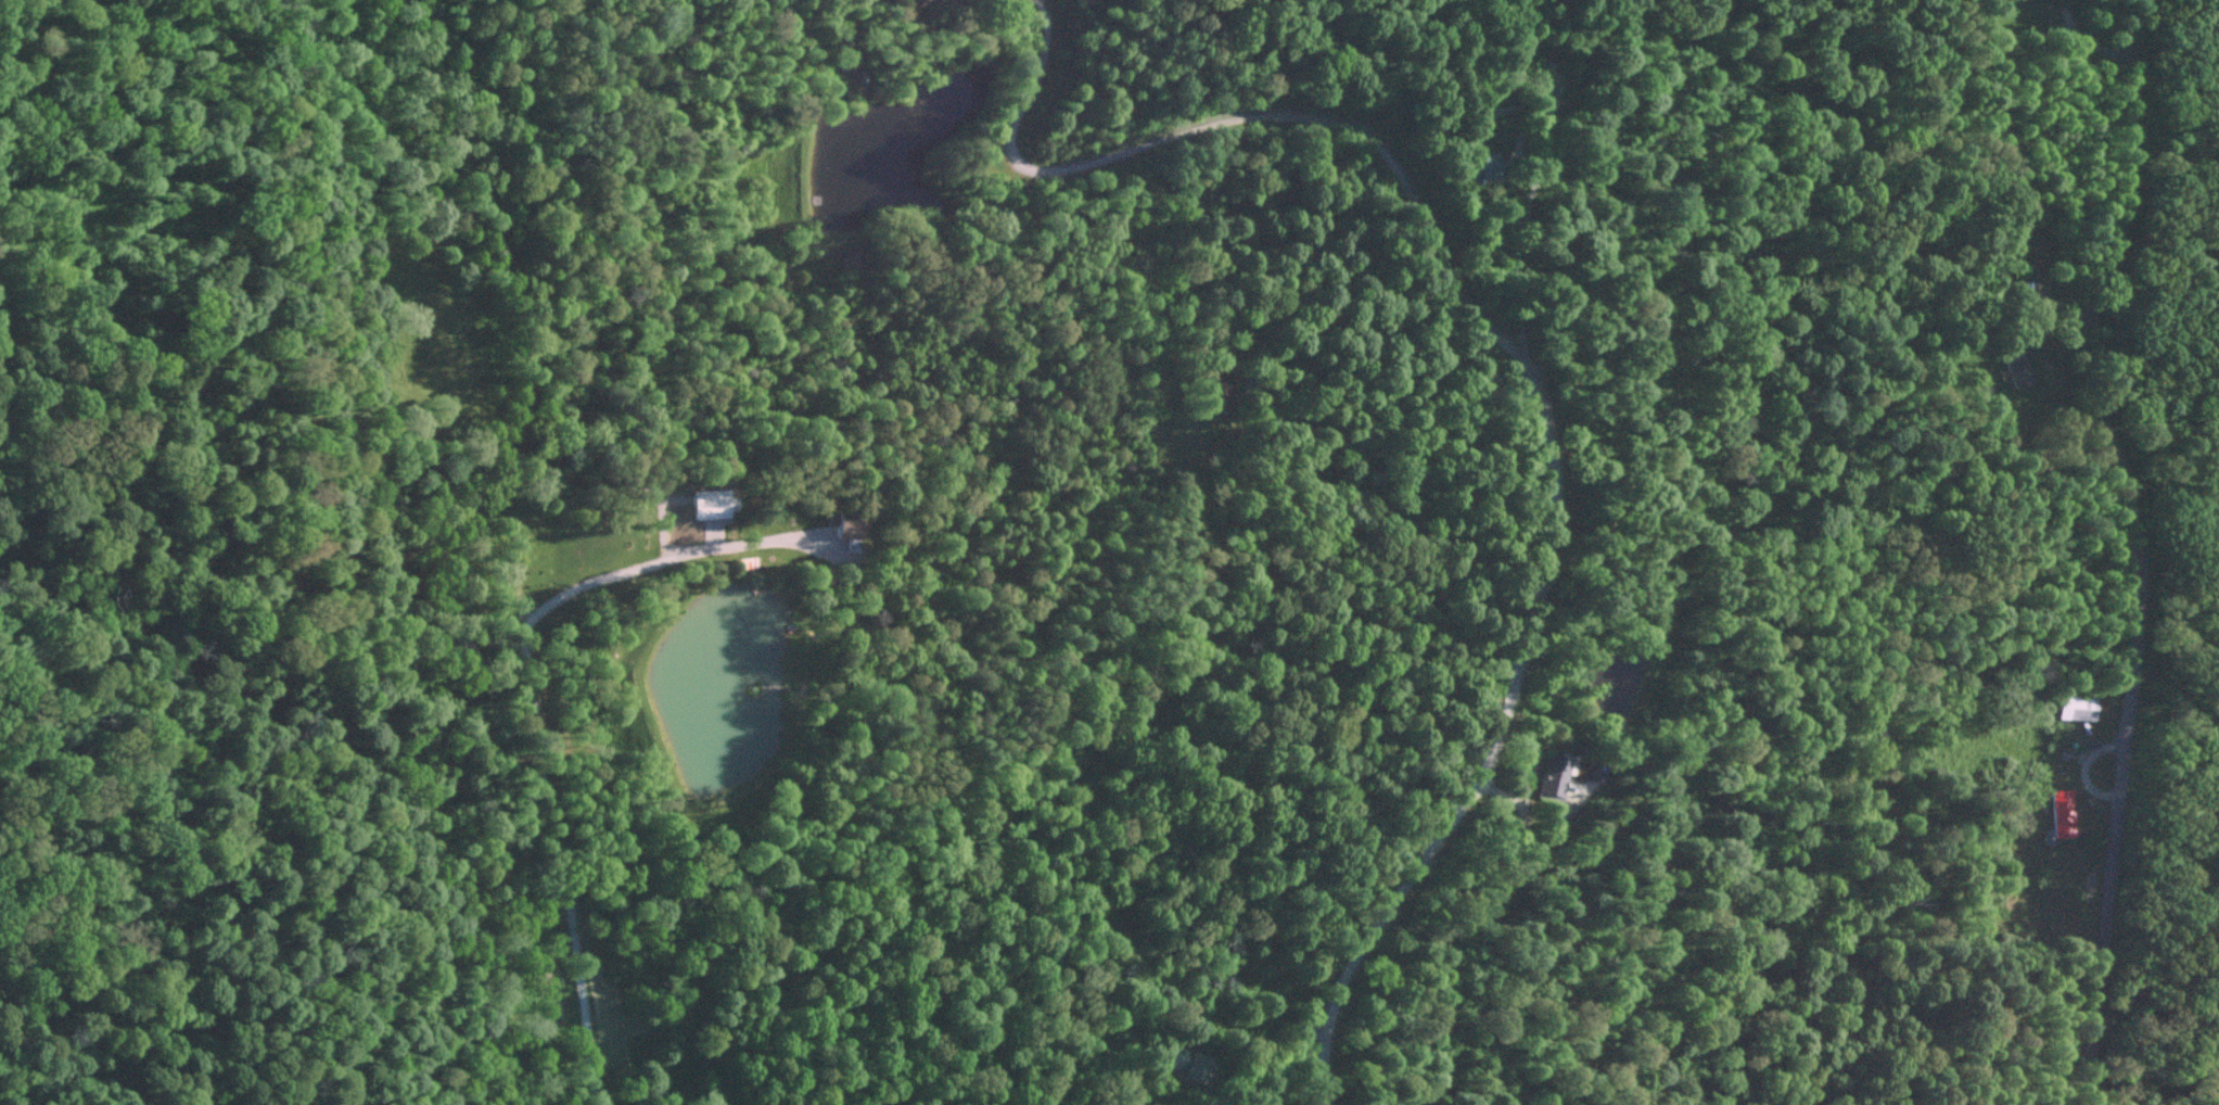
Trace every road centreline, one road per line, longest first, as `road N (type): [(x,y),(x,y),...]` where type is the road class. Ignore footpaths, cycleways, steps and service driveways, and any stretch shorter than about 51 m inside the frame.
road 1 (residential): [(1324,1104),(1315,1081),(1354,974),(1501,748),(1554,529),(1545,423),(1449,275),(1387,136),(1299,110),(1043,170),(1011,142),(1057,34),(1040,0)]
road 2 (residential): [(2084,1104),(2142,534),(2089,332),(2134,183),(2143,0)]
road 3 (residential): [(599,1104),(526,635),(559,599),(612,577),(690,554),(801,539)]

